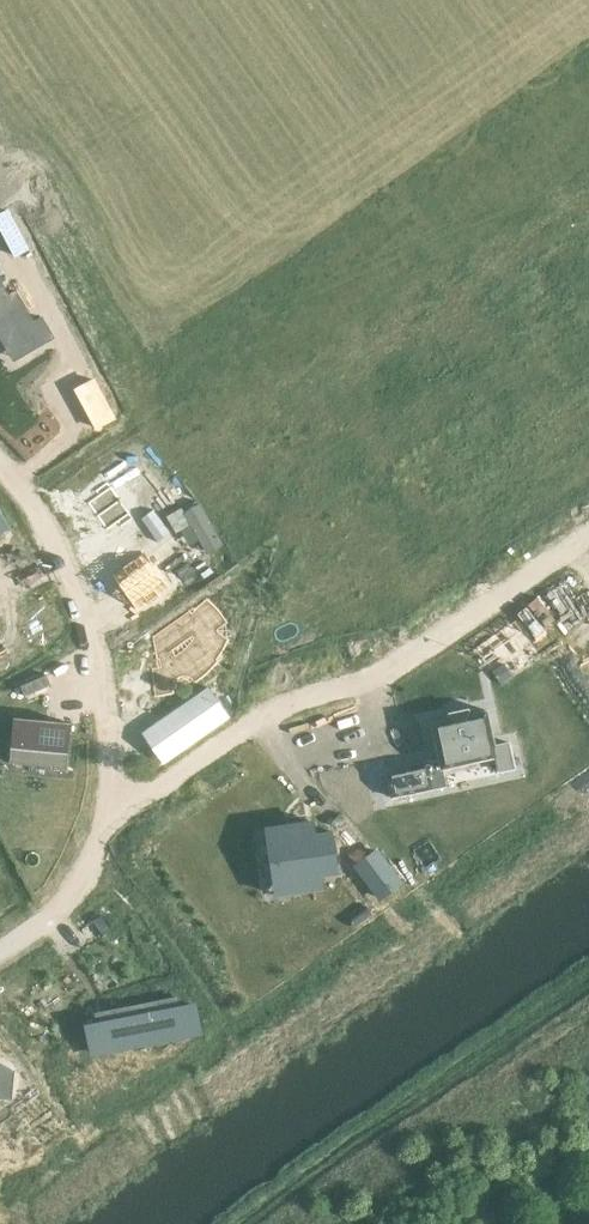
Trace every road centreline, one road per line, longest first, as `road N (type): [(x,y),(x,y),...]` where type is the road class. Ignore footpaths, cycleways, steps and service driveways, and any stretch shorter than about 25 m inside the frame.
road 1 (residential): [(588,533),(398,670),(281,708),(109,816)]
road 2 (residential): [(109,816),(109,716),(80,593),(40,514),(0,467)]
road 3 (residential): [(109,816),(86,876),(60,910),(0,952)]

